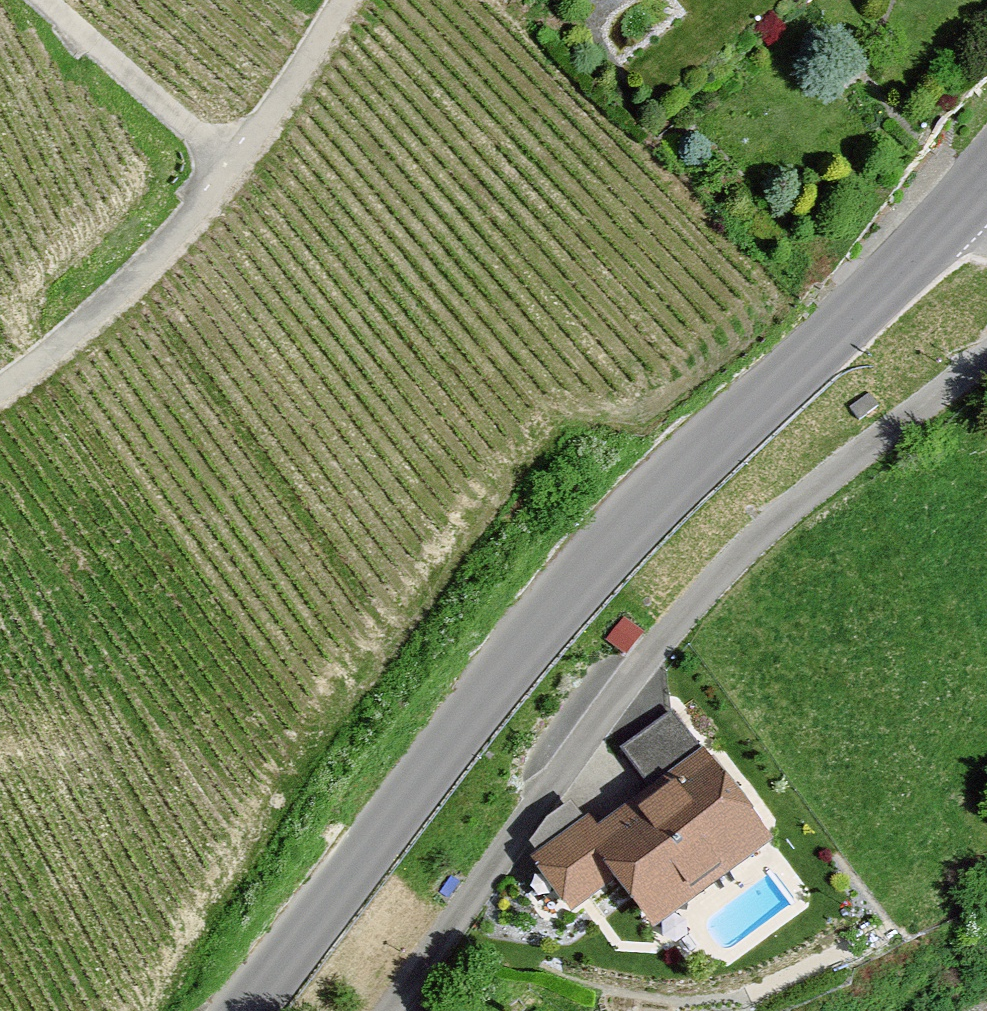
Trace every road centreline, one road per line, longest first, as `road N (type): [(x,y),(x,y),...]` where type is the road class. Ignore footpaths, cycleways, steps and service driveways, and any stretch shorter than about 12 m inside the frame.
road 1 (tertiary): [(986,172),(576,584),(245,1010)]
road 2 (residential): [(986,354),(718,574),(644,658),(377,1010)]
road 3 (track): [(0,389),(83,328),(239,170),(342,0)]
road 4 (track): [(48,0),(239,170)]

